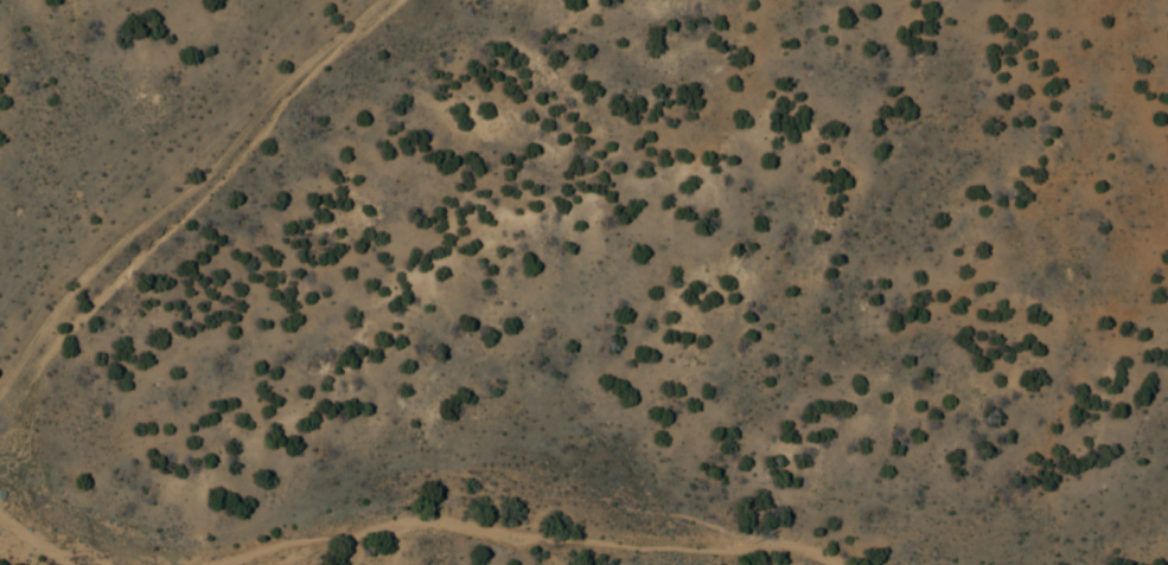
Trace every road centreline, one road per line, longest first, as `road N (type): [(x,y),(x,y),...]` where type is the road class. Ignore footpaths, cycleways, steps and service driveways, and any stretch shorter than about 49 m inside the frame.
road 1 (track): [(0,359),(337,0)]

